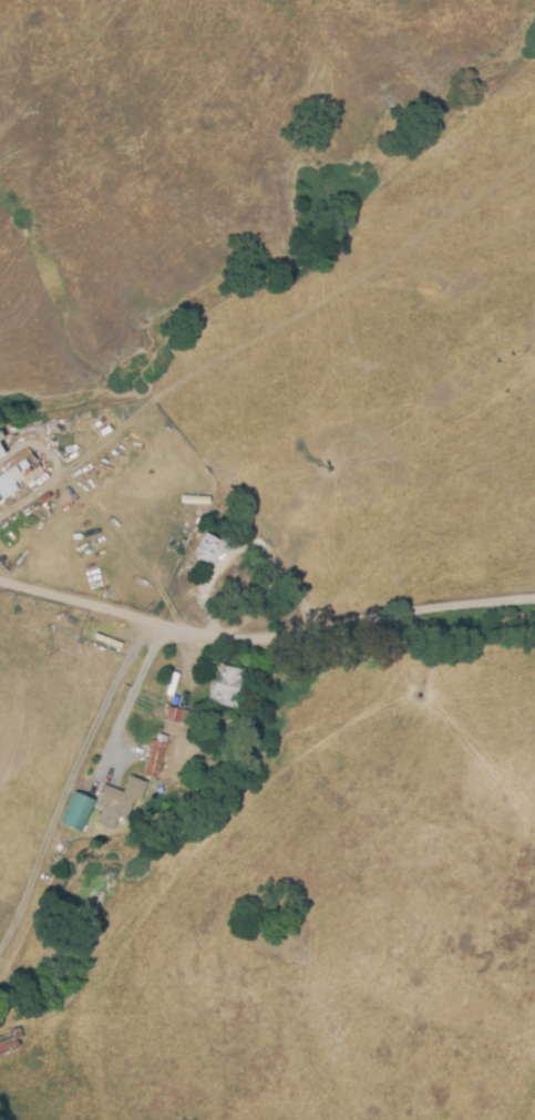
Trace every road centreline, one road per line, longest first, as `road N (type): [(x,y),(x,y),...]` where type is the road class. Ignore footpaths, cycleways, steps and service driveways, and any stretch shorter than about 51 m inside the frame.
road 1 (residential): [(0,944),(132,656),(154,640),(195,634)]

